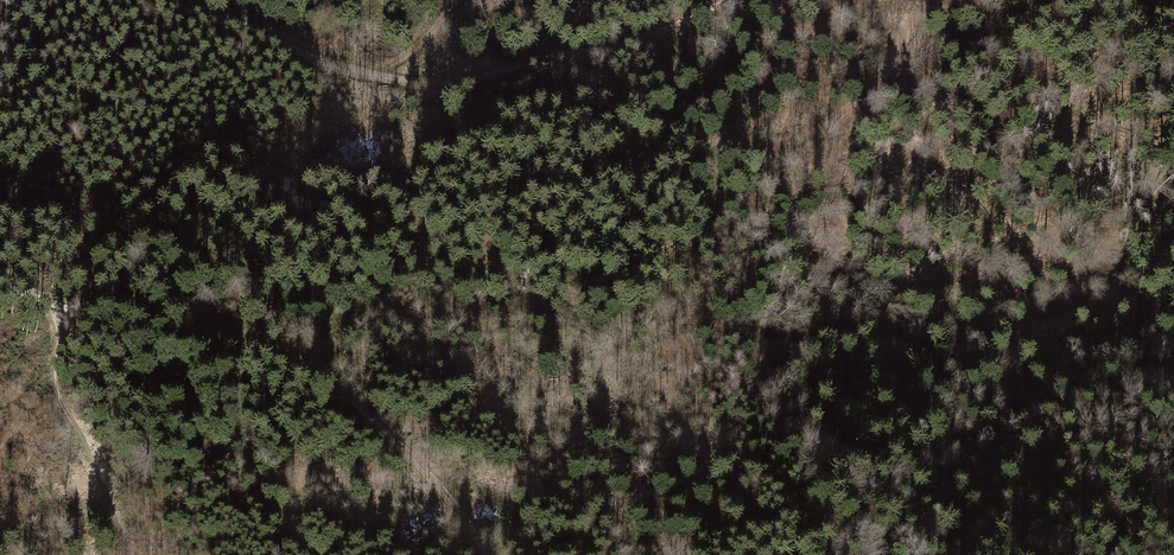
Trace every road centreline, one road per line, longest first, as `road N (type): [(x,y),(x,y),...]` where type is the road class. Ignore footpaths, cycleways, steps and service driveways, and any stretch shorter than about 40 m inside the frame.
road 1 (track): [(49,305),(95,314),(244,303),(268,309),(405,443),(494,554)]
road 2 (track): [(542,55),(694,132),(747,146),(783,144),(855,106),(924,0)]
road 3 (track): [(542,55),(494,76),(423,83),(297,54),(244,28),(142,0)]
road 4 (track): [(49,305),(55,395),(84,435),(130,554)]
road 5 (track): [(728,0),(666,29),(583,53),(542,55)]

